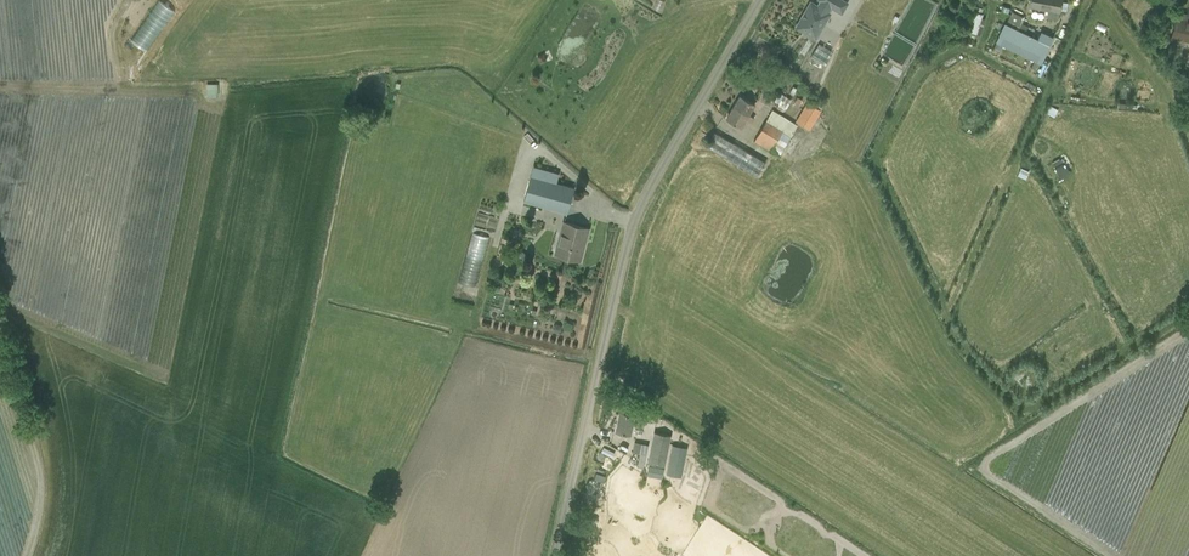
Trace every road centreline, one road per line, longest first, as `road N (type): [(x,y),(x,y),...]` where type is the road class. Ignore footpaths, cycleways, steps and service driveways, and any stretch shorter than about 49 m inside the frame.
road 1 (unclassified): [(553,555),(621,250),(645,183),(759,0)]

